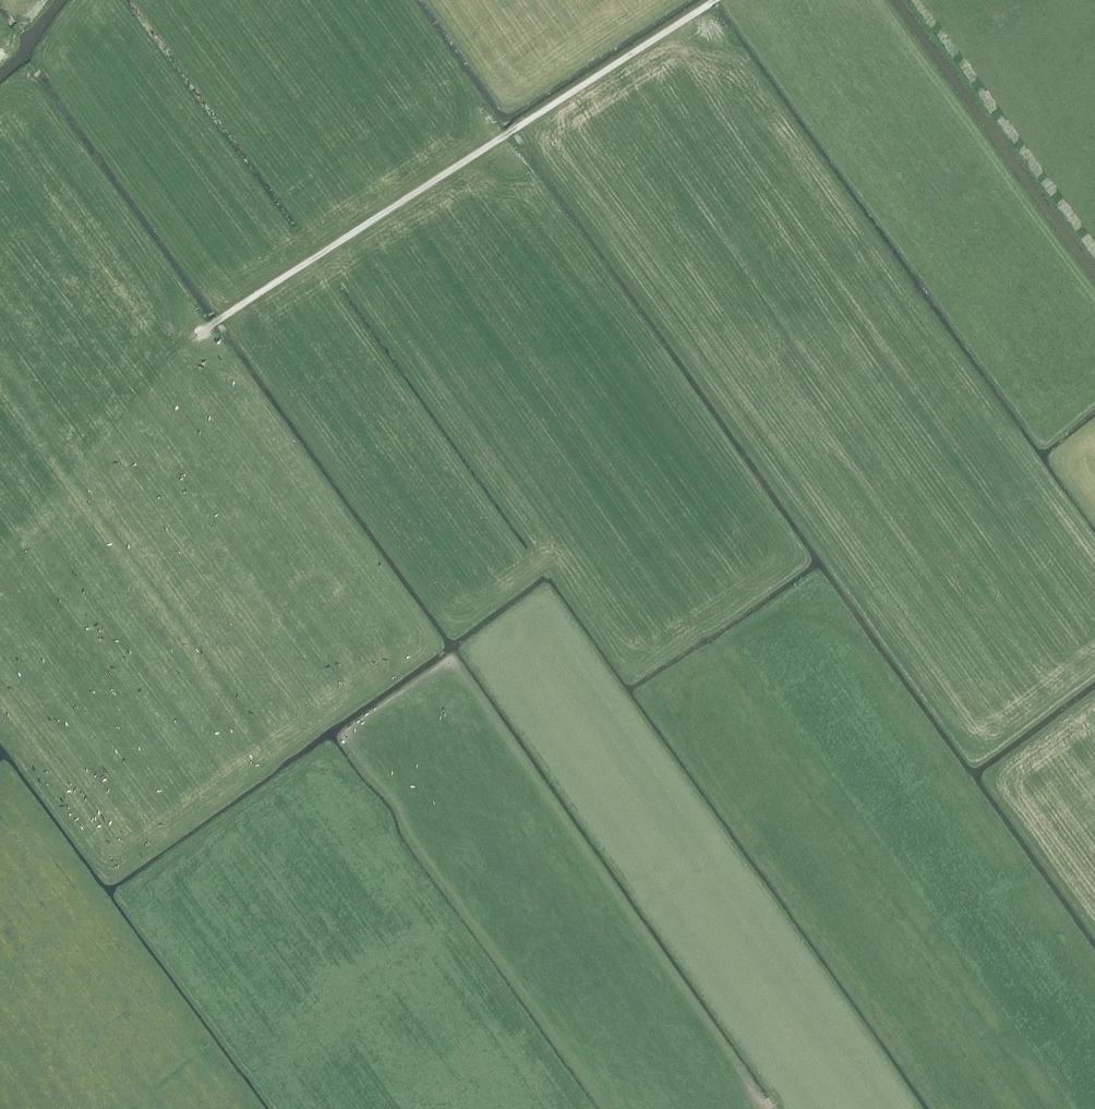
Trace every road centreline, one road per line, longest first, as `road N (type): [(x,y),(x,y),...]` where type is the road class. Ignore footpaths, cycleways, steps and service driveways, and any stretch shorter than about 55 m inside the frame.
road 1 (track): [(716,0),(204,330)]

